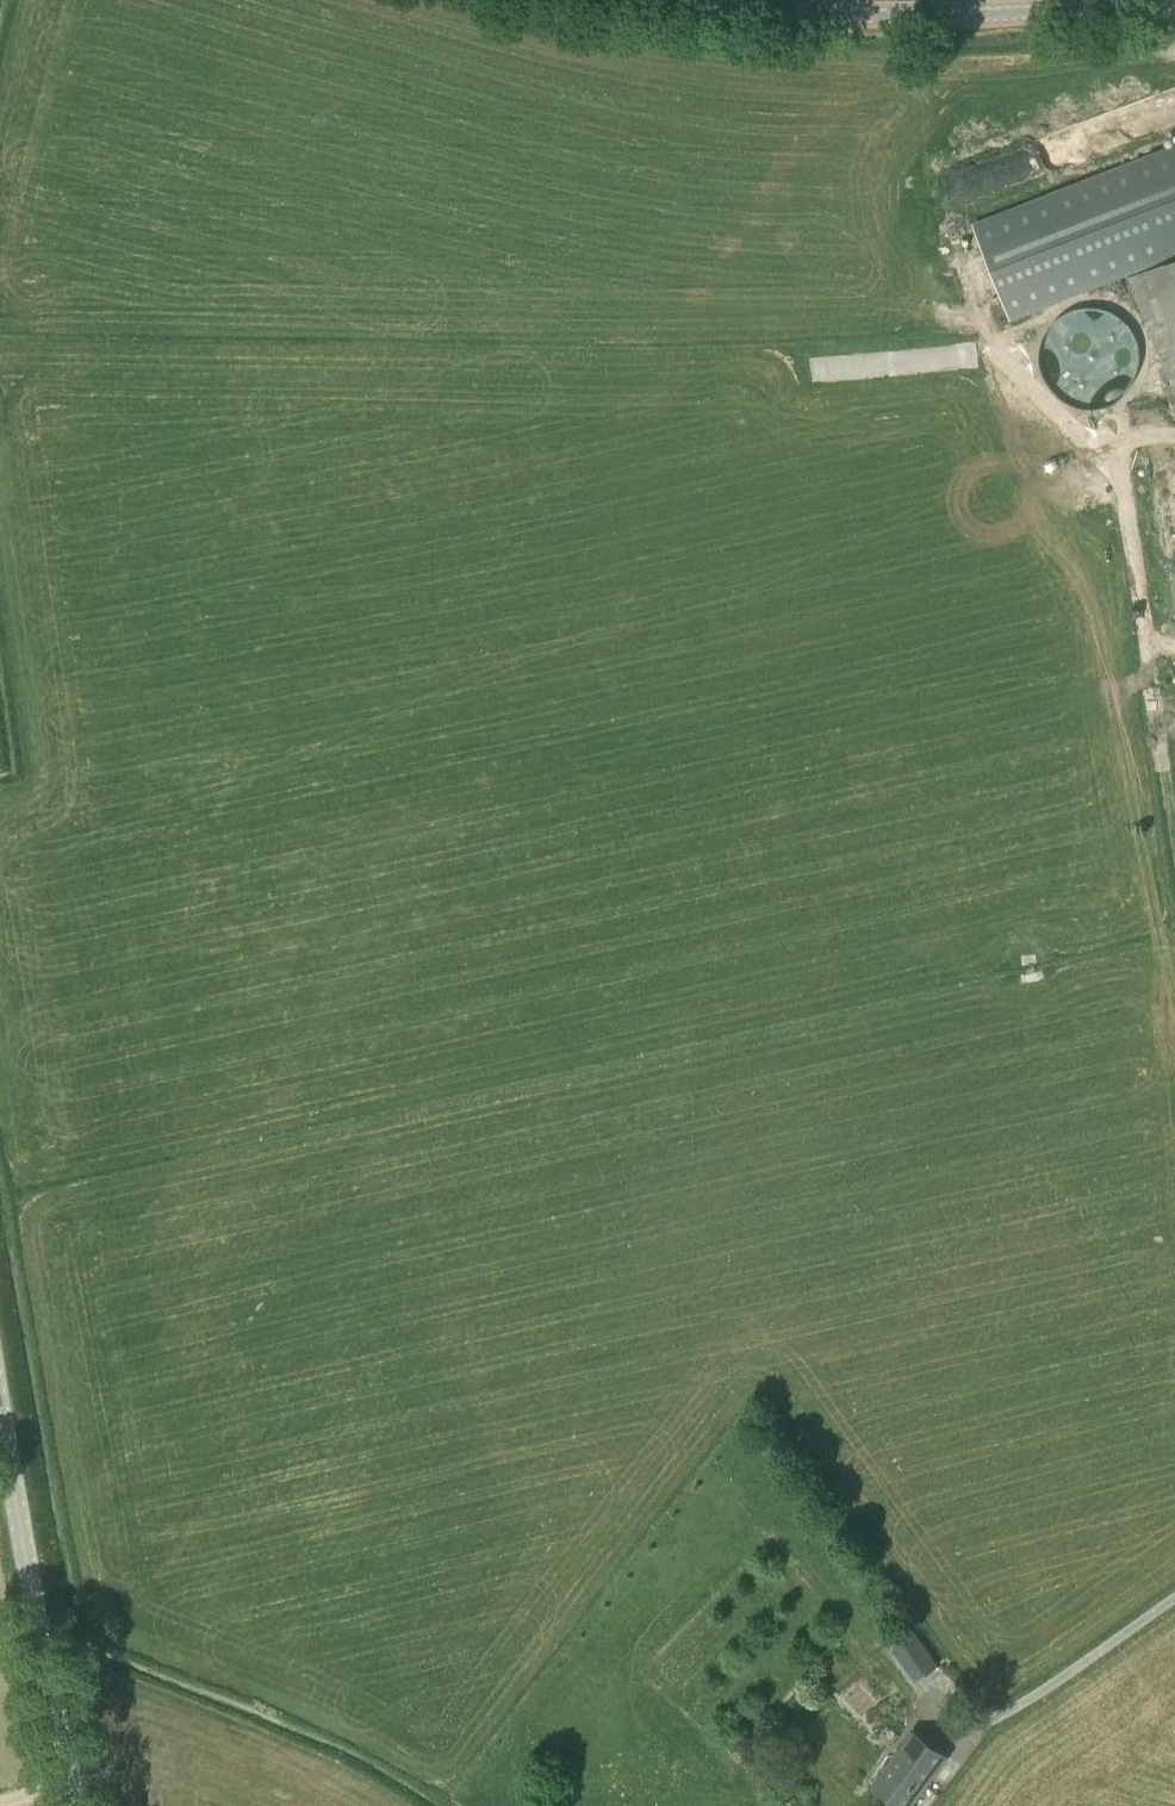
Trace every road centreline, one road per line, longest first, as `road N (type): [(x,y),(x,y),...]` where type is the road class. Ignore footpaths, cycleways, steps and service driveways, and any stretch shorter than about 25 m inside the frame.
road 1 (tertiary): [(670,0),(793,18),(979,23),(1174,6)]
road 2 (unclassified): [(81,1805),(0,1382)]

